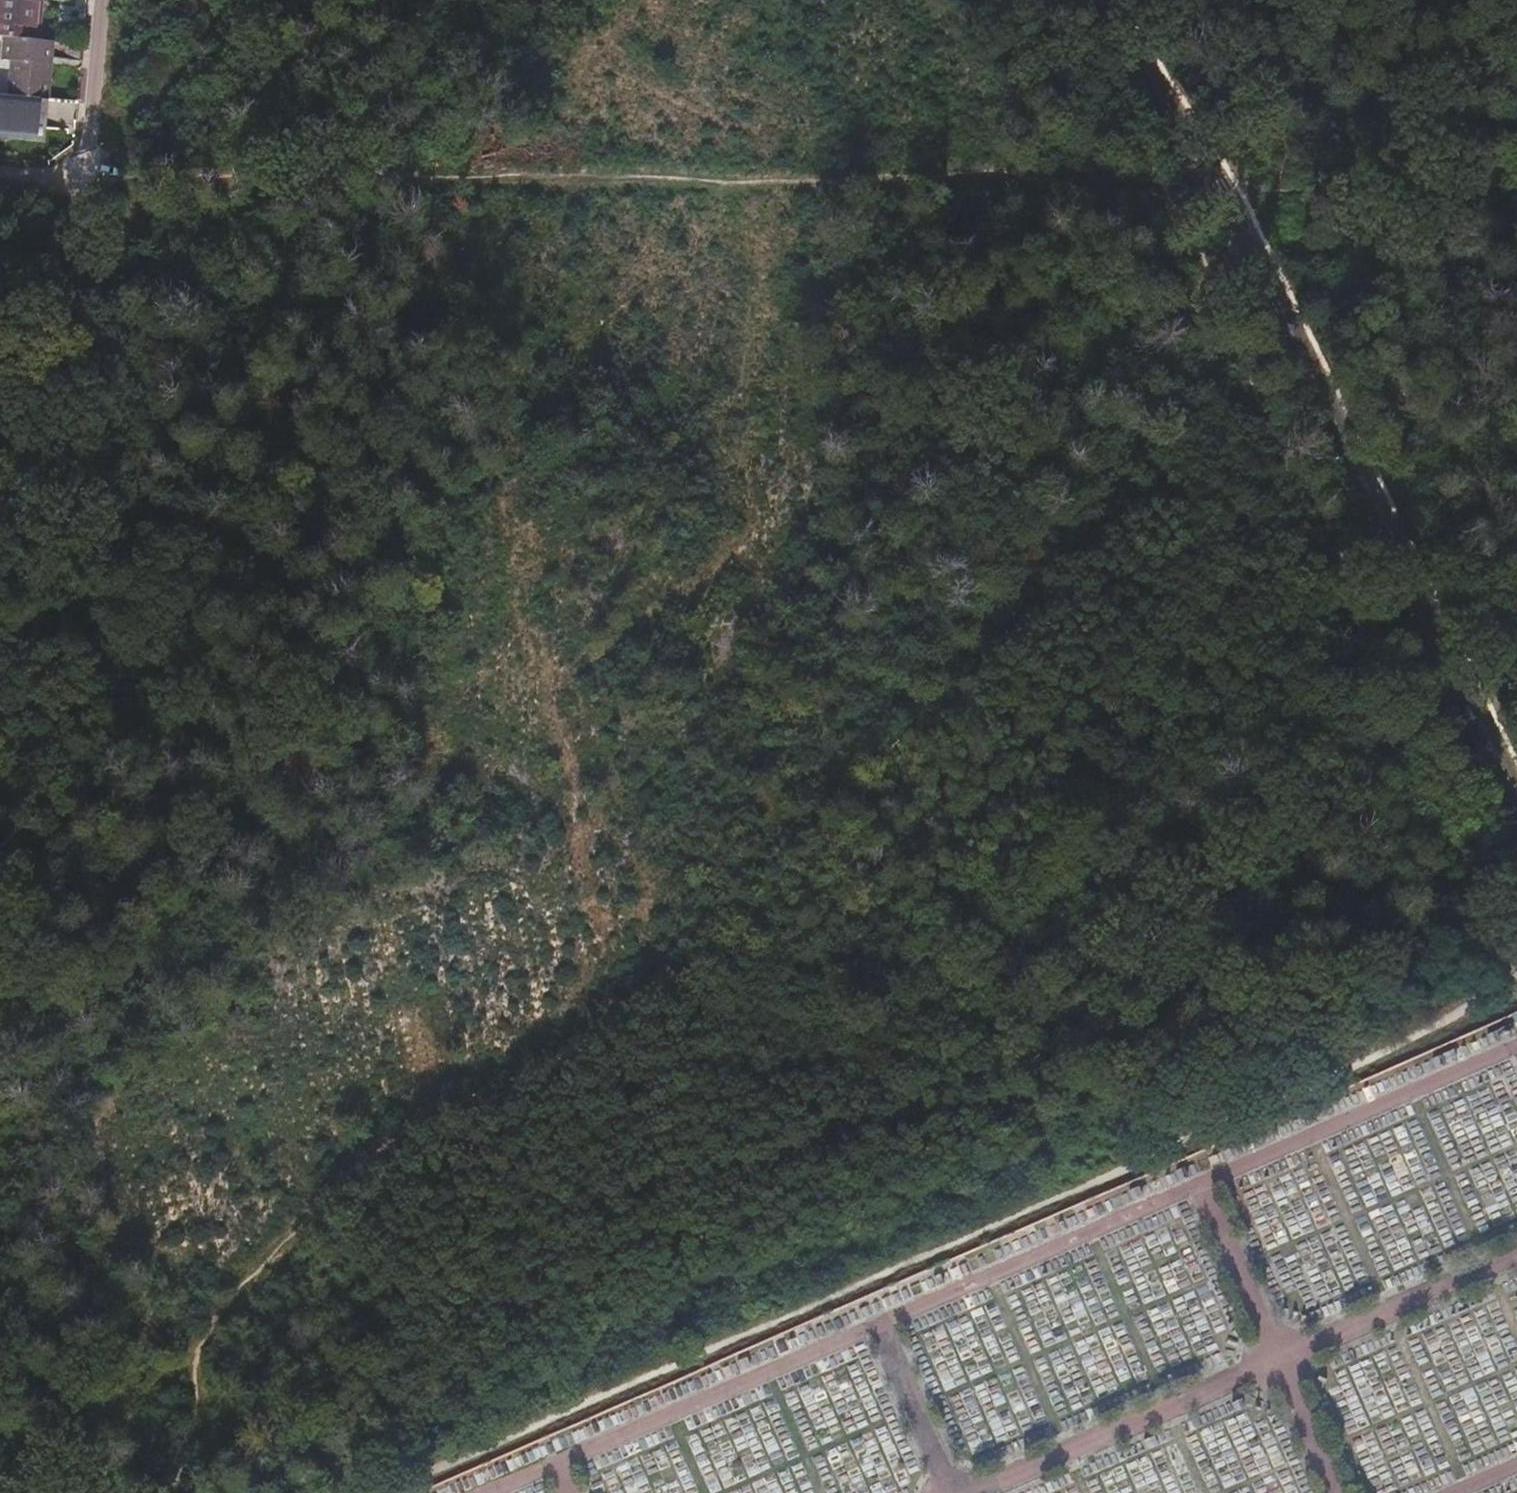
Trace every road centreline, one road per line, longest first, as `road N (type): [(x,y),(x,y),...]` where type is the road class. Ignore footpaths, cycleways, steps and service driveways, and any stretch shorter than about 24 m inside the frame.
road 1 (track): [(1516,994),(359,1492)]
road 2 (residential): [(1098,0),(1219,185),(1419,560),(1516,789)]
road 3 (track): [(79,205),(0,950)]
road 4 (residential): [(100,0),(79,178)]

